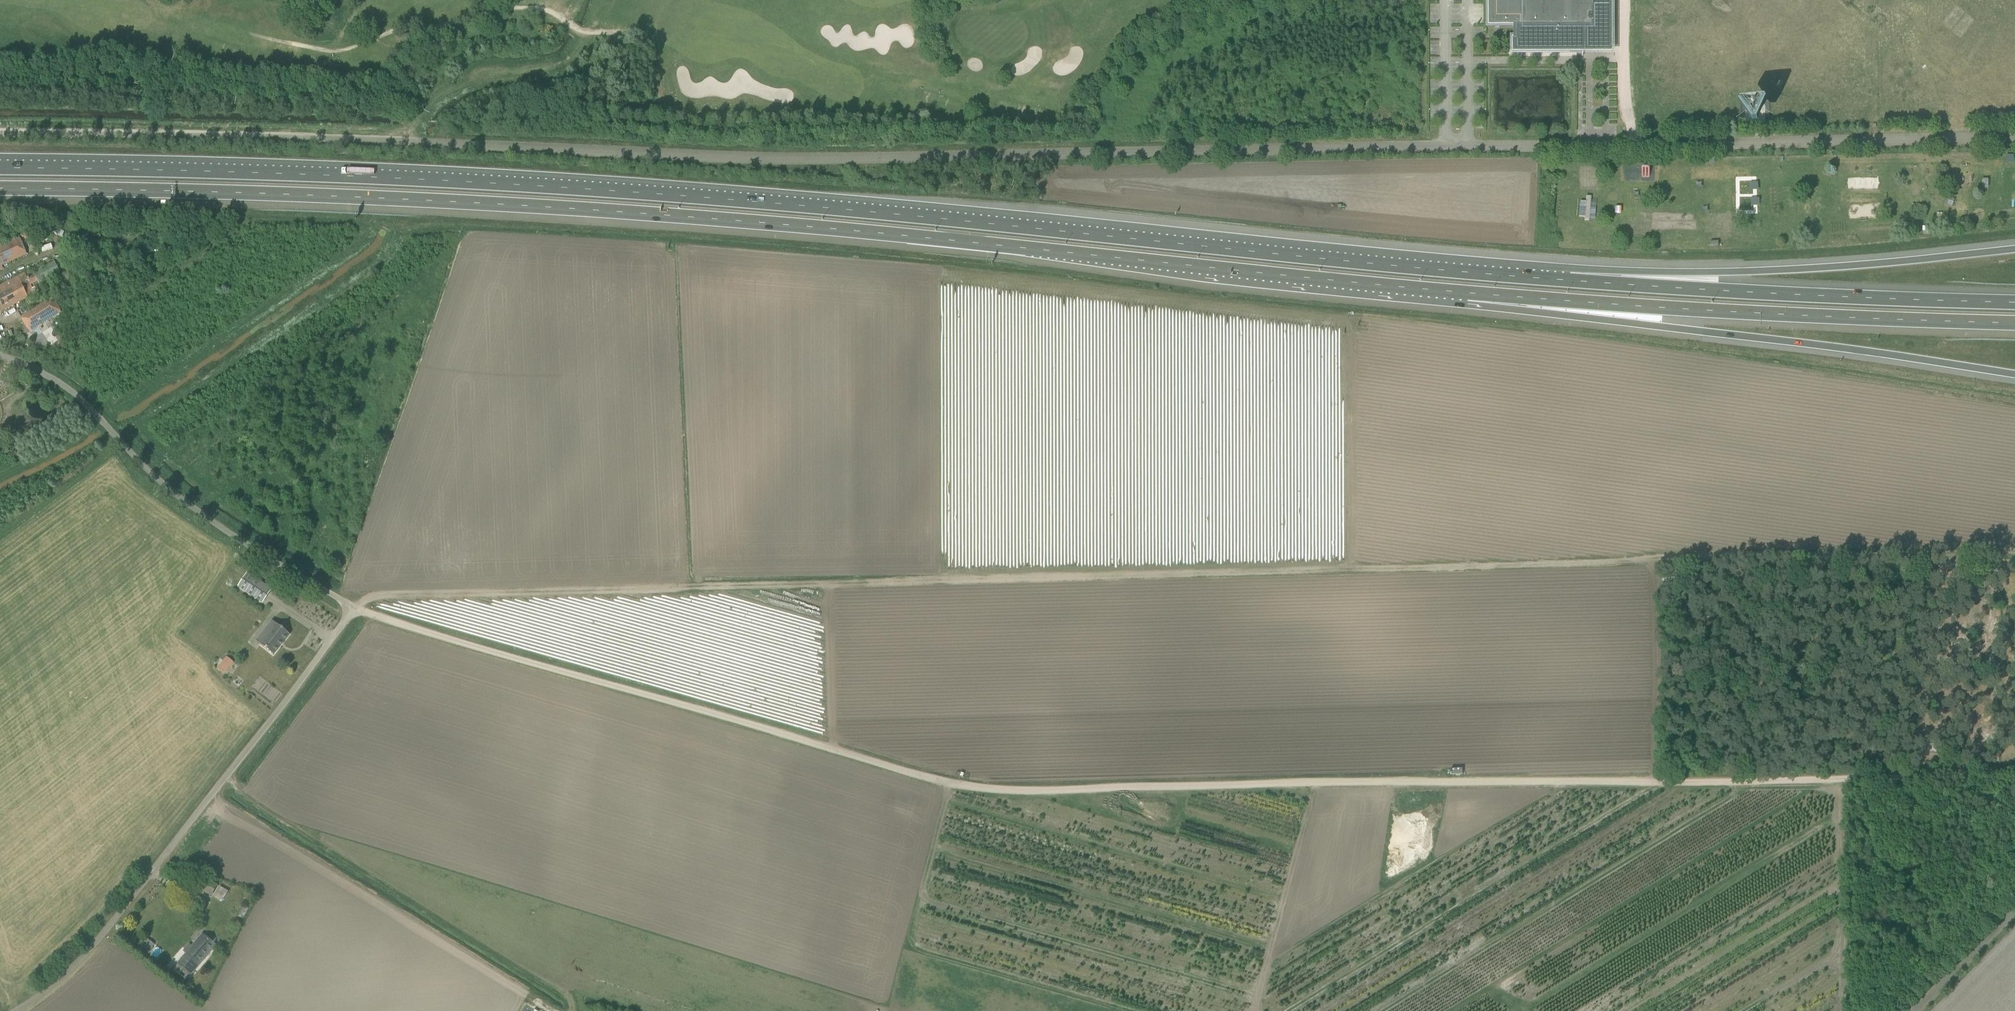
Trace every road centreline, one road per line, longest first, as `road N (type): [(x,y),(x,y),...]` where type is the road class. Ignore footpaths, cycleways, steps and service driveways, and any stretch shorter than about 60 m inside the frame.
road 1 (unclassified): [(2014,138),(877,158),(0,133)]
road 2 (track): [(2014,774),(989,792),(353,609)]
road 3 (track): [(353,609),(365,598),(2014,552)]
road 4 (motorway): [(1512,273),(788,202),(370,177),(0,169)]
road 5 (motorway): [(0,189),(702,218),(1468,294)]
road 6 (unclassified): [(0,356),(67,388),(191,507),(353,609),(94,939),(13,1010)]
road 7 (motorway): [(1468,294),(2014,375)]
road 8 (motorway): [(1468,294),(2014,323)]
road 9 (motorway): [(2014,250),(1804,269),(1512,273)]
road 10 (motorway): [(2014,302),(1512,273)]
road 11 (track): [(580,0),(569,22),(588,43),(566,69),(468,90),(434,112),(416,142)]
road 12 (track): [(1252,1010),(1320,783)]
road 13 (unclassified): [(2014,911),(1914,1010)]

